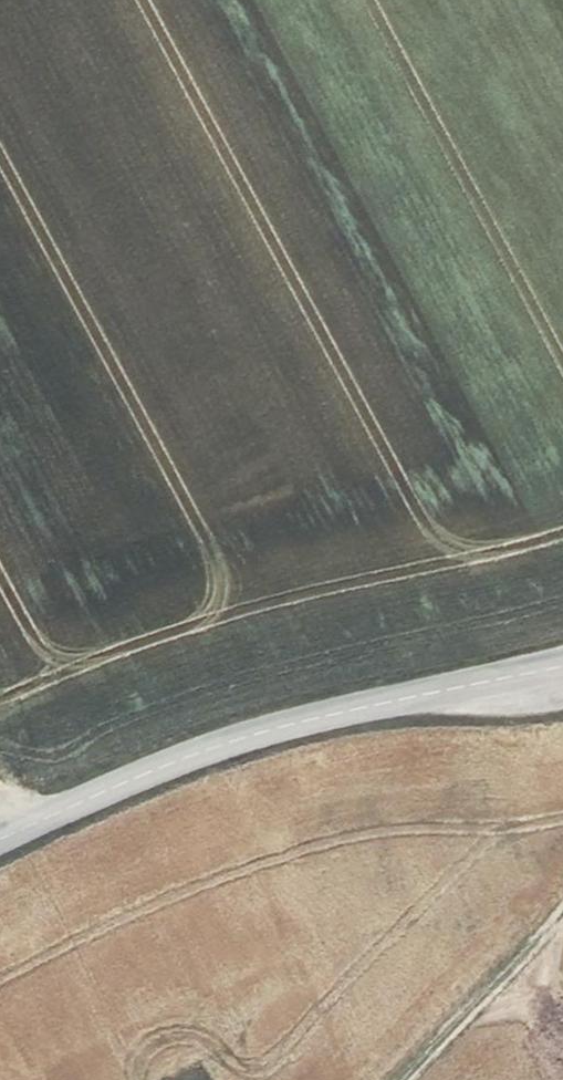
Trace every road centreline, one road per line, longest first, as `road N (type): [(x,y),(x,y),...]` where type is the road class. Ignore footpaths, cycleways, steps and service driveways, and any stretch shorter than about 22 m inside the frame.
road 1 (tertiary): [(0,835),(156,764),(262,727),(562,665)]
road 2 (track): [(562,910),(397,1079)]

